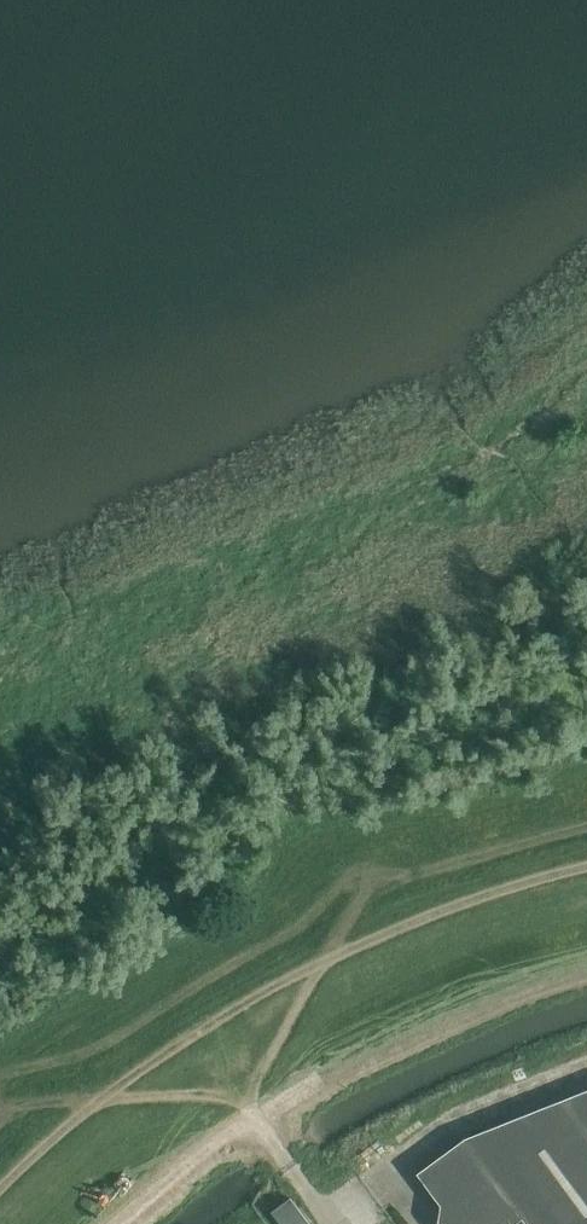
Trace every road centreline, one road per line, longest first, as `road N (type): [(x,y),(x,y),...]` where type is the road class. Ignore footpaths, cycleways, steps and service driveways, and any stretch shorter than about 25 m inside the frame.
road 1 (track): [(0,1192),(53,1135),(263,993),(437,914),(586,869)]

